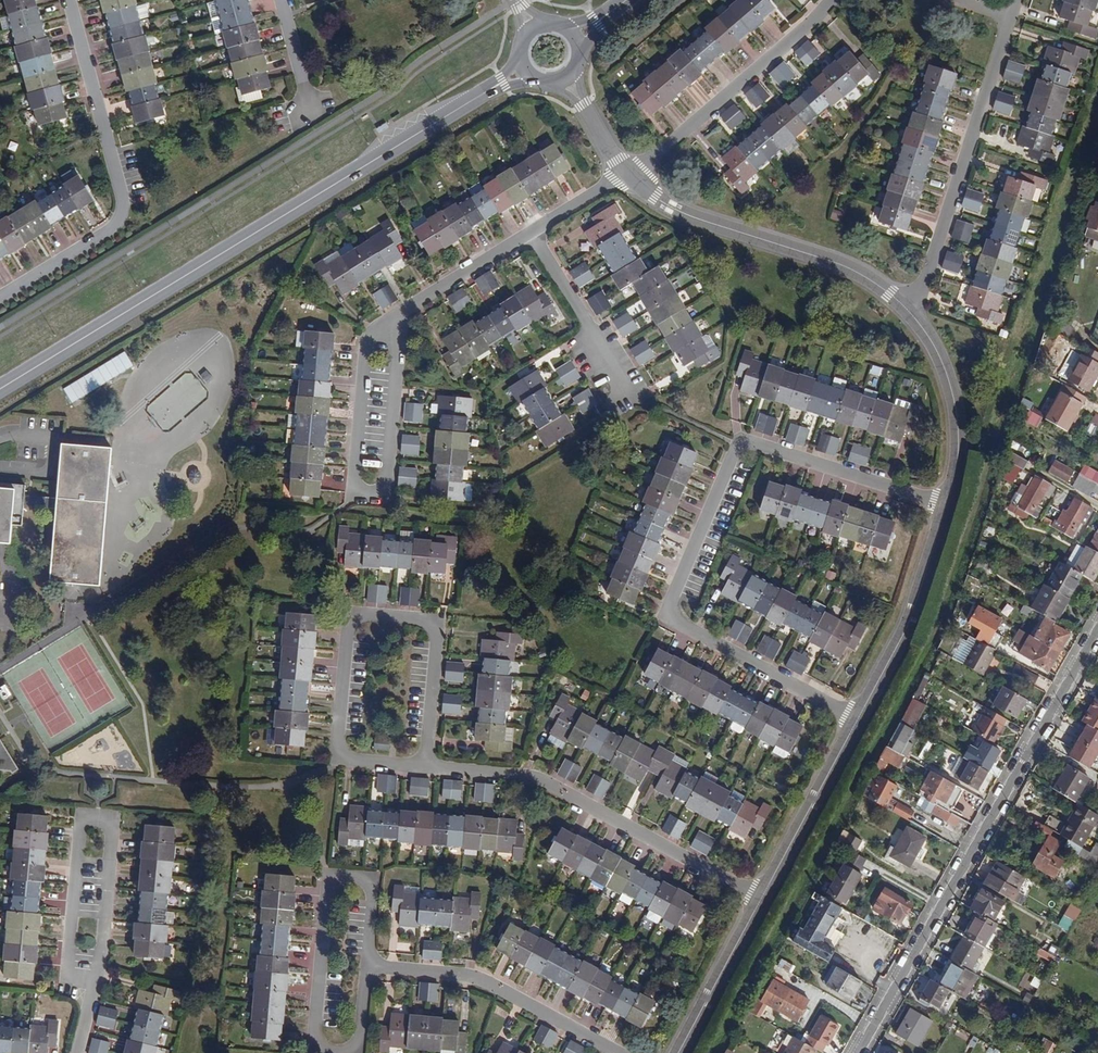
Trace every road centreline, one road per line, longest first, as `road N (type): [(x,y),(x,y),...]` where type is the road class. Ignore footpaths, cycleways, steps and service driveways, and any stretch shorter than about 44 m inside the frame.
road 1 (residential): [(861,722),(663,616),(736,439),(947,506)]
road 2 (tertiary): [(483,94),(0,389)]
road 3 (residential): [(855,1052),(1097,625)]
road 4 (residential): [(430,768),(441,623),(352,615),(342,759)]
road 5 (residential): [(74,0),(128,219),(0,298)]
road 6 (residential): [(381,326),(365,350),(353,494),(388,498),(401,337)]
road 7 (residential): [(763,899),(531,776),(430,768)]
road 8 (residential): [(366,960),(378,879),(330,875),(309,1047),(353,1052)]
road 9 (residential): [(917,315),(859,272),(673,210),(627,178)]
road 10 (residential): [(917,315),(1010,18)]
road 11 (residential): [(622,1052),(510,991),(366,960)]
road 12 (residential): [(831,0),(627,178)]
road 13 (residential): [(861,722),(912,625),(947,506)]
road 14 (residential): [(90,992),(69,983),(87,813),(115,816)]
road 15 (residential): [(763,899),(861,722)]
road 16 (residential): [(947,506),(961,411),(917,315)]
road 17 (residential): [(533,233),(624,392)]
road 18 (residential): [(533,233),(381,326)]
road 19 (residential): [(115,816),(90,992)]
road 20 (residential): [(681,1052),(763,899)]

